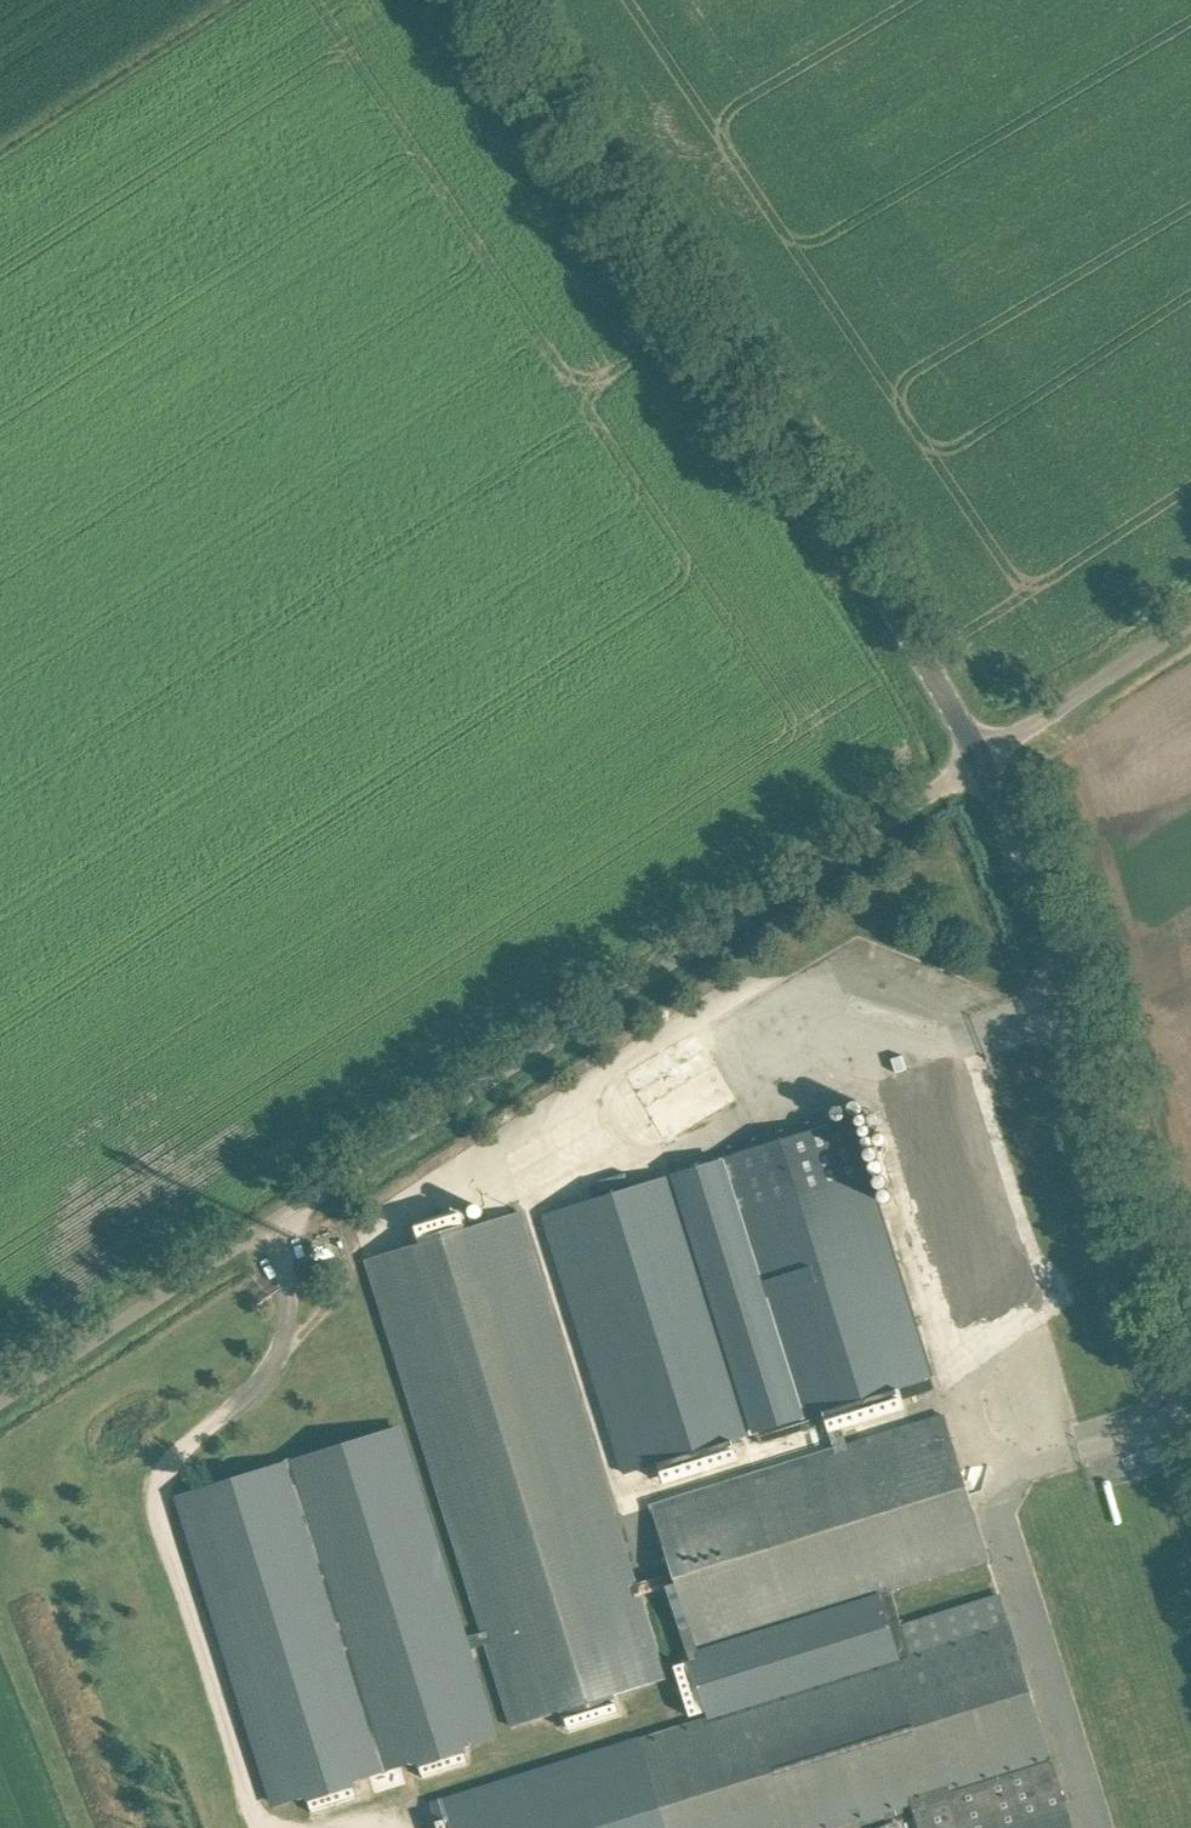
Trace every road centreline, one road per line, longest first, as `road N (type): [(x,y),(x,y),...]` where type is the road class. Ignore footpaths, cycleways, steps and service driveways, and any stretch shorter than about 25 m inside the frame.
road 1 (unclassified): [(0,1403),(980,760)]
road 2 (tertiary): [(980,760),(929,654),(493,0)]
road 3 (tertiary): [(1190,1342),(1092,1004),(1051,896),(980,760)]
road 4 (unclassified): [(980,760),(1190,621)]

